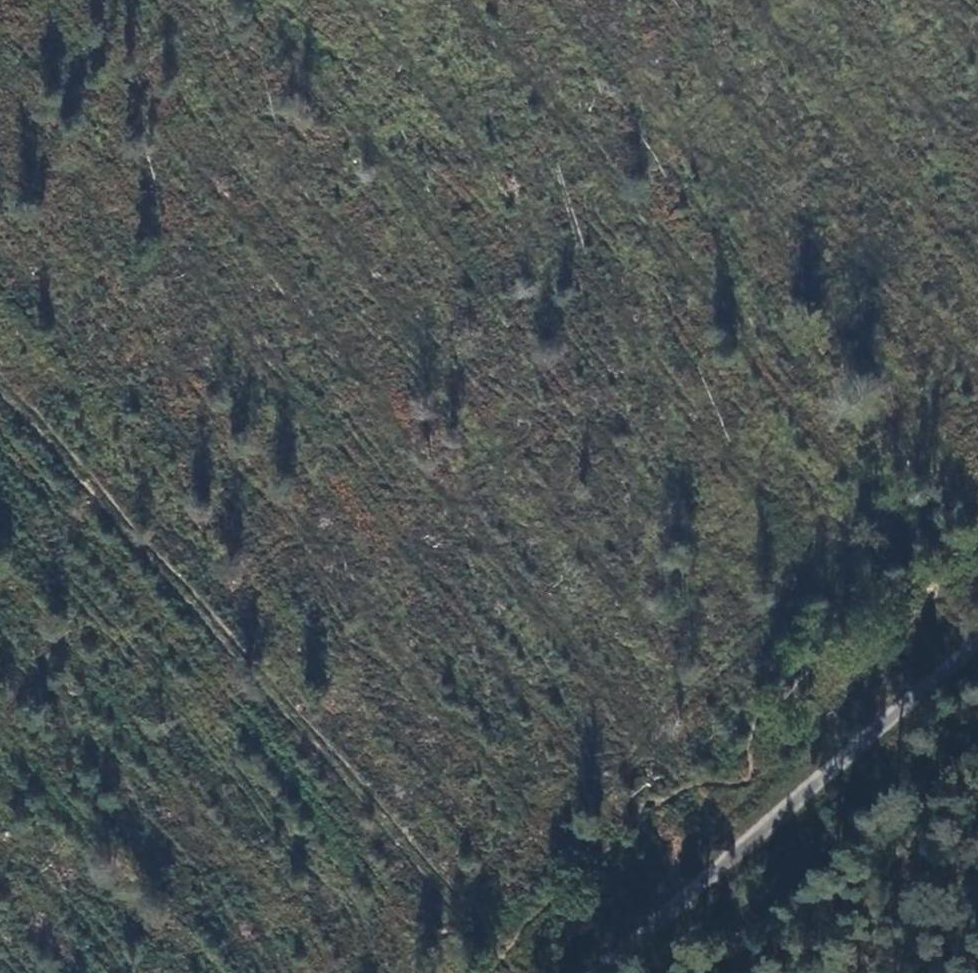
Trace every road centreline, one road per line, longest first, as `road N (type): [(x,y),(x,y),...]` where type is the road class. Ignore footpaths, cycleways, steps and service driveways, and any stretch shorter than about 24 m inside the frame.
road 1 (track): [(597,972),(977,638)]

